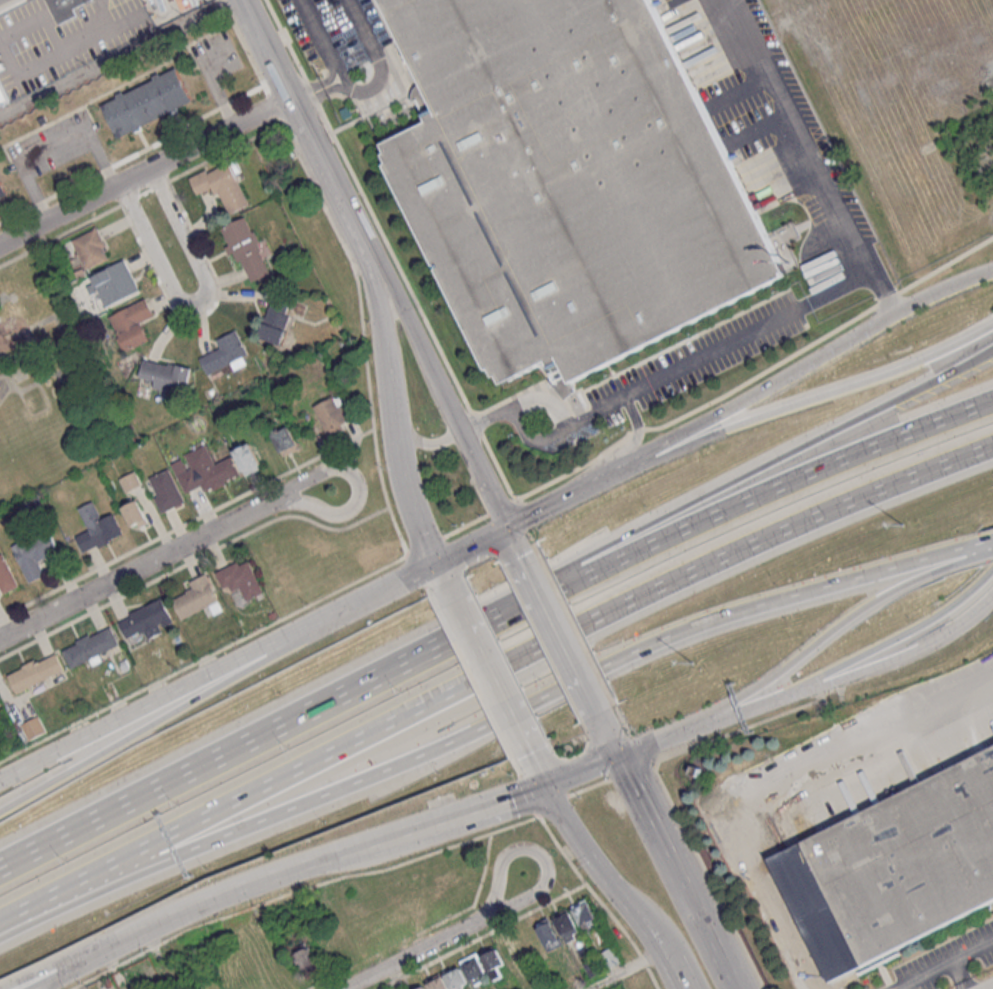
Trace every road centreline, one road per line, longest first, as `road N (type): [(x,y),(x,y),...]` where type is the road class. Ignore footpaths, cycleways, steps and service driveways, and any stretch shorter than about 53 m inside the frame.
road 1 (motorway): [(0,922),(697,568),(992,446)]
road 2 (motorway): [(29,921),(479,731),(669,634),(948,557)]
road 3 (motorway): [(508,614),(0,867)]
road 4 (motorway): [(992,346),(577,562),(508,614)]
road 5 (motorway): [(992,401),(812,472),(508,614)]
road 6 (tertiary): [(348,208),(381,333),(406,480),(458,600)]
road 7 (primary): [(992,271),(914,303),(632,462)]
road 8 (motorway): [(992,321),(902,367),(632,462)]
road 9 (residential): [(0,638),(295,491),(331,489)]
road 10 (tertiary): [(510,525),(348,208)]
road 11 (residential): [(0,243),(289,98)]
road 12 (motorway): [(272,647),(268,659),(0,809)]
road 13 (primary): [(272,647),(0,773)]
road 14 (residential): [(119,183),(173,292),(182,302),(196,301),(204,274),(152,166)]
road 15 (motorway): [(716,720),(830,631),(948,557)]
road 16 (motorway): [(760,705),(938,614),(992,563)]
road 17 (secondary): [(760,705),(925,643),(992,594)]
road 18 (tertiary): [(730,977),(619,756)]
road 19 (tertiary): [(348,208),(240,0)]
road 20 (tertiary): [(548,785),(596,865),(672,957)]
road 21 (residential): [(483,919),(544,886),(549,872),(540,853),(521,848),(506,857),(483,919)]
road 22 (motorway): [(1,988),(184,912)]
road 23 (primary): [(184,912),(368,846)]
road 24 (primary): [(368,846),(548,785)]
road 25 (primary): [(439,563),(272,647)]
road 26 (tertiary): [(458,600),(530,753)]
road 27 (tertiary): [(601,714),(529,564)]
road 28 (primary): [(39,988),(184,912)]
road 29 (residential): [(346,988),(483,919)]

